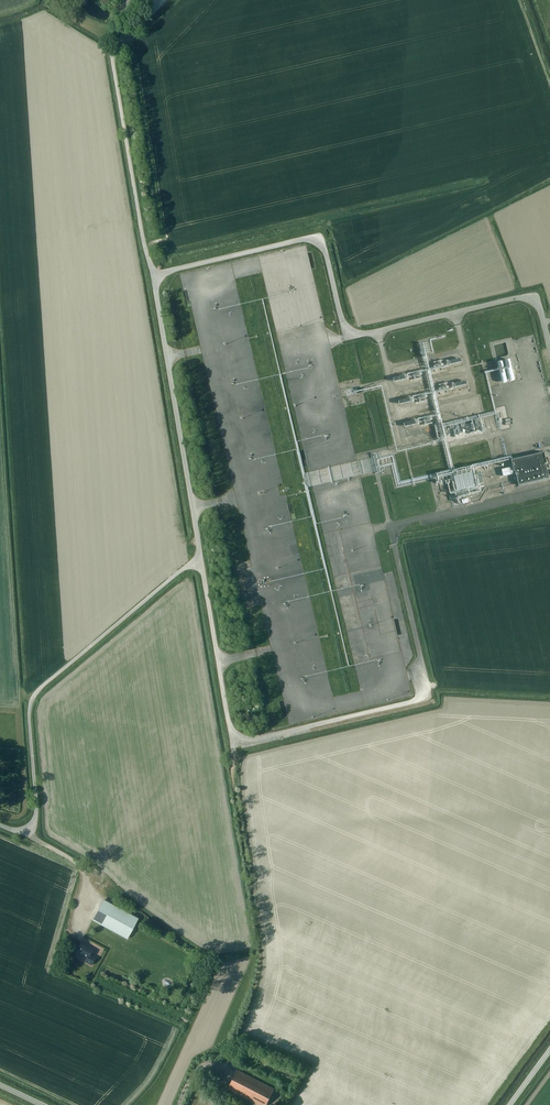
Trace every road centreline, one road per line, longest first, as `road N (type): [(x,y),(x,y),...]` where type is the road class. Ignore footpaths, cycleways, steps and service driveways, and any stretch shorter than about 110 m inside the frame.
road 1 (unclassified): [(0,825),(22,833),(34,827),(29,719),(38,692),(200,557)]
road 2 (track): [(223,1066),(256,985),(261,949),(233,744)]
road 3 (unclassified): [(200,557),(152,273)]
road 4 (unclassified): [(233,744),(200,557)]

